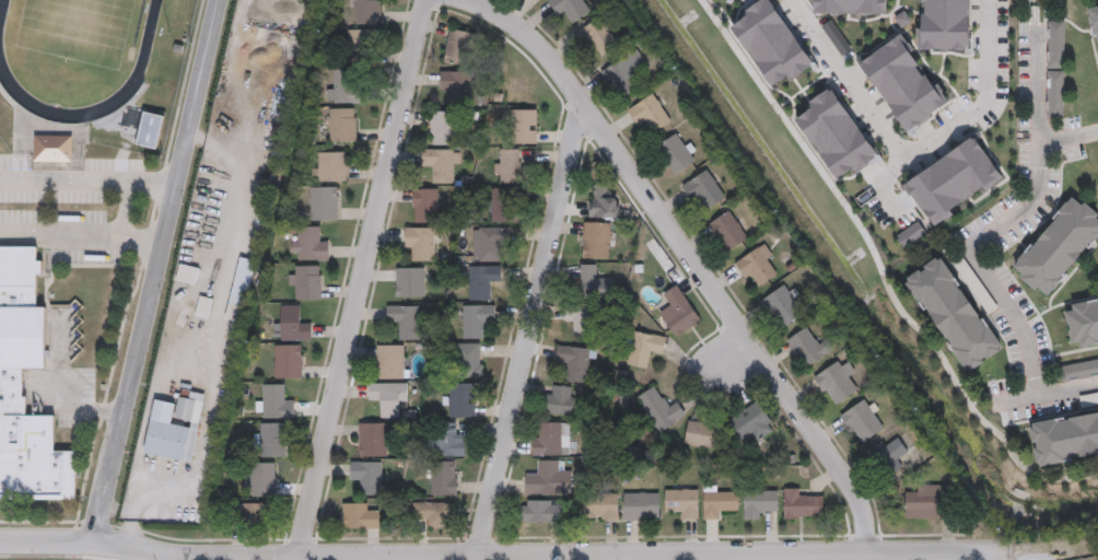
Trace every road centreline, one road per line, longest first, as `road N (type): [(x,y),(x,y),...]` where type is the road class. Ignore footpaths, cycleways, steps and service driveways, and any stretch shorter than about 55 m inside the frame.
road 1 (residential): [(989,559),(960,548),(297,551),(0,543)]
road 2 (residential): [(465,0),(534,42),(584,107),(856,495),(866,550)]
road 3 (residential): [(296,559),(426,0)]
road 4 (residential): [(217,0),(92,544)]
road 5 (residential): [(584,107),(475,551)]

